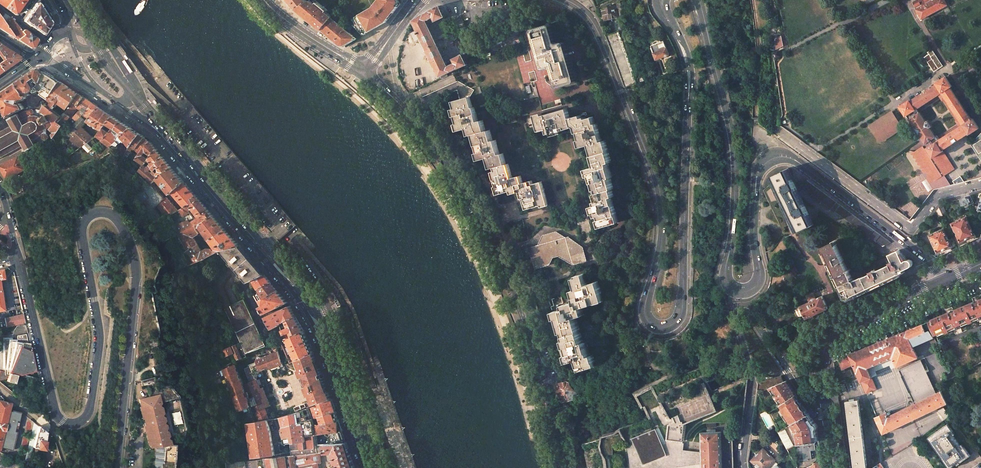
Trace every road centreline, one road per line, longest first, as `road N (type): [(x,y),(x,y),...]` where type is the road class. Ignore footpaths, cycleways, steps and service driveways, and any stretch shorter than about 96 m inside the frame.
road 1 (secondary): [(565,0),(599,35),(659,187),(662,244),(644,309),(653,327),(664,329),(682,313),(689,84),(683,51),(659,0)]
road 2 (tertiary): [(18,258),(56,413),(74,425),(91,410),(101,337),(82,225),(102,209),(125,228),(138,278),(118,467)]
road 3 (primary): [(367,467),(304,303),(163,136)]
road 4 (secondary): [(734,290),(750,291),(759,281),(756,184),(763,162),(776,155),(794,160),(950,277)]
road 5 (secondary): [(699,0),(734,147),(726,275),(734,290)]
road 6 (residential): [(980,185),(938,197),(913,229),(777,128)]
road 7 (tertiary): [(827,414),(822,361),(831,336),(950,277)]
road 8 (primary): [(508,274),(483,212),(406,110)]
road 9 (residential): [(733,312),(753,381),(745,467)]
road 10 (residential): [(827,414),(815,412),(748,312),(733,312)]

